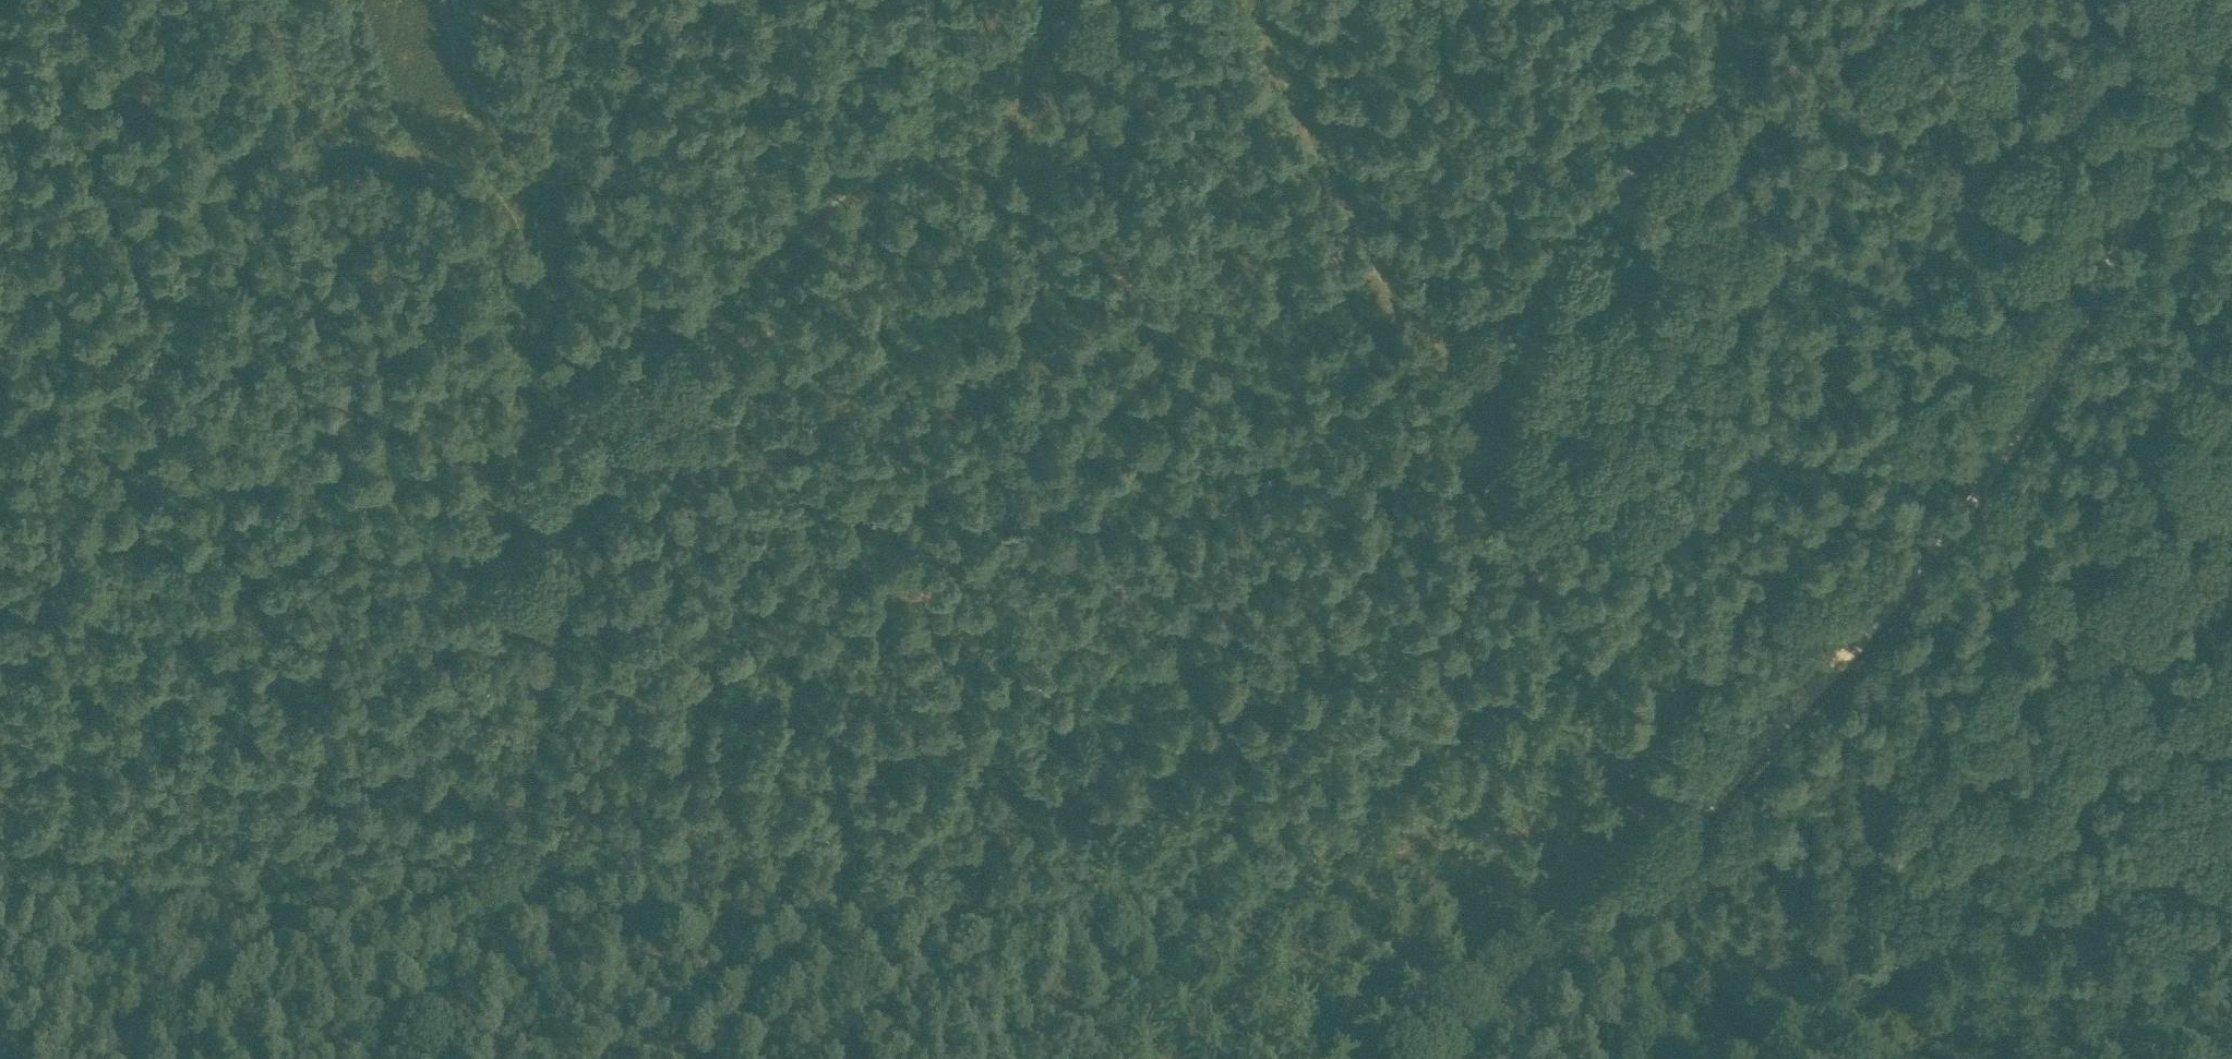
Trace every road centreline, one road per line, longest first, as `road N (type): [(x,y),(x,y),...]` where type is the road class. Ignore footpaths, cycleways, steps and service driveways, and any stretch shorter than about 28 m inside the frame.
road 1 (track): [(0,244),(428,138),(492,140),(518,158),(540,252),(521,466),(580,519),(526,789),(511,914),(643,1058)]
road 2 (track): [(1113,1058),(1527,660),(1566,636),(1575,548),(1642,445),(1652,387),(1651,236),(1629,162),(1727,71),(1735,25),(1726,0)]
road 3 (track): [(1478,1058),(1635,892),(1957,512),(2020,409),(2231,6)]

